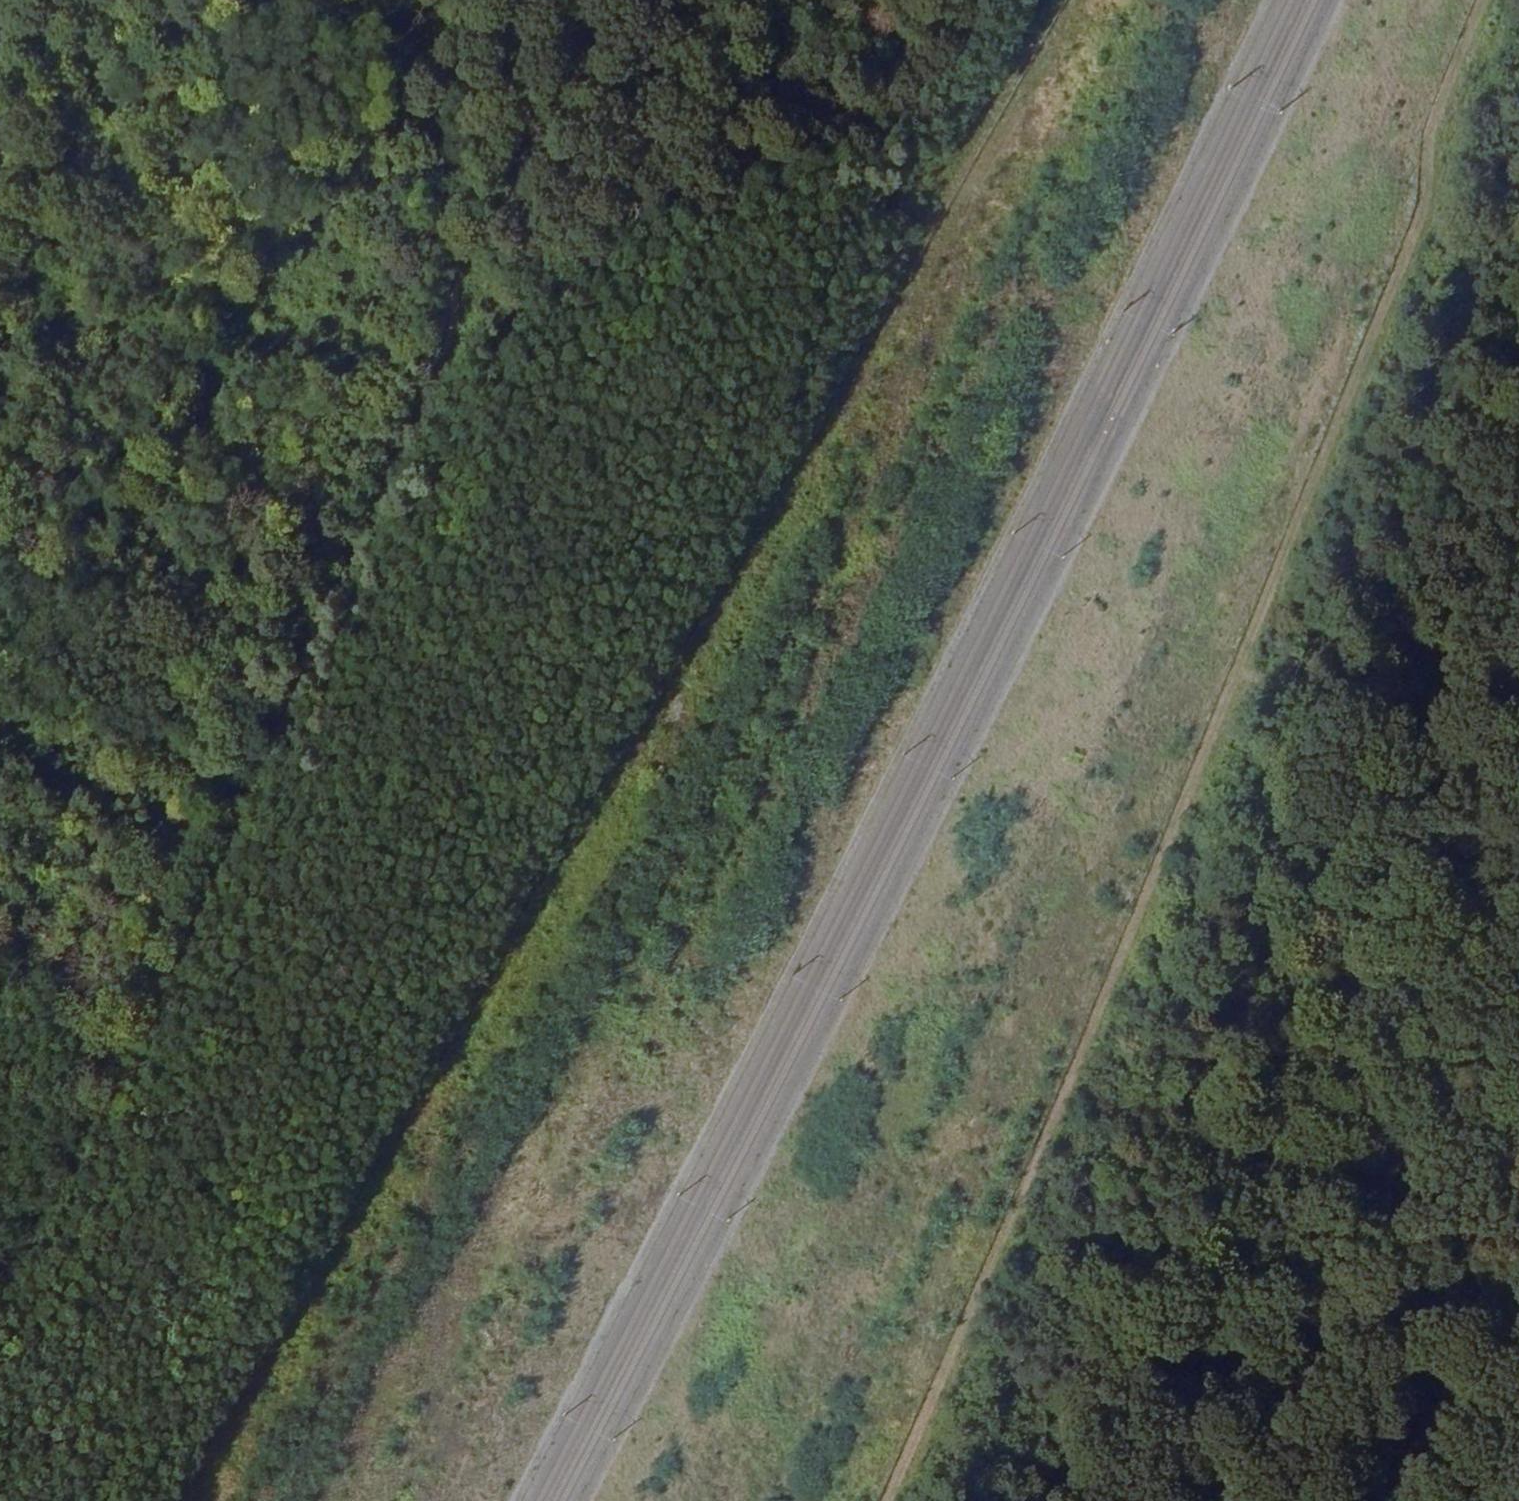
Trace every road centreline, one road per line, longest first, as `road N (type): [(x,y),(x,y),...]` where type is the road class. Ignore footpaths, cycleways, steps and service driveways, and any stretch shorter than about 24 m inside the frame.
road 1 (track): [(0,1361),(74,1243),(197,993),(328,714),(423,482),(456,338),(453,217),(428,0)]

